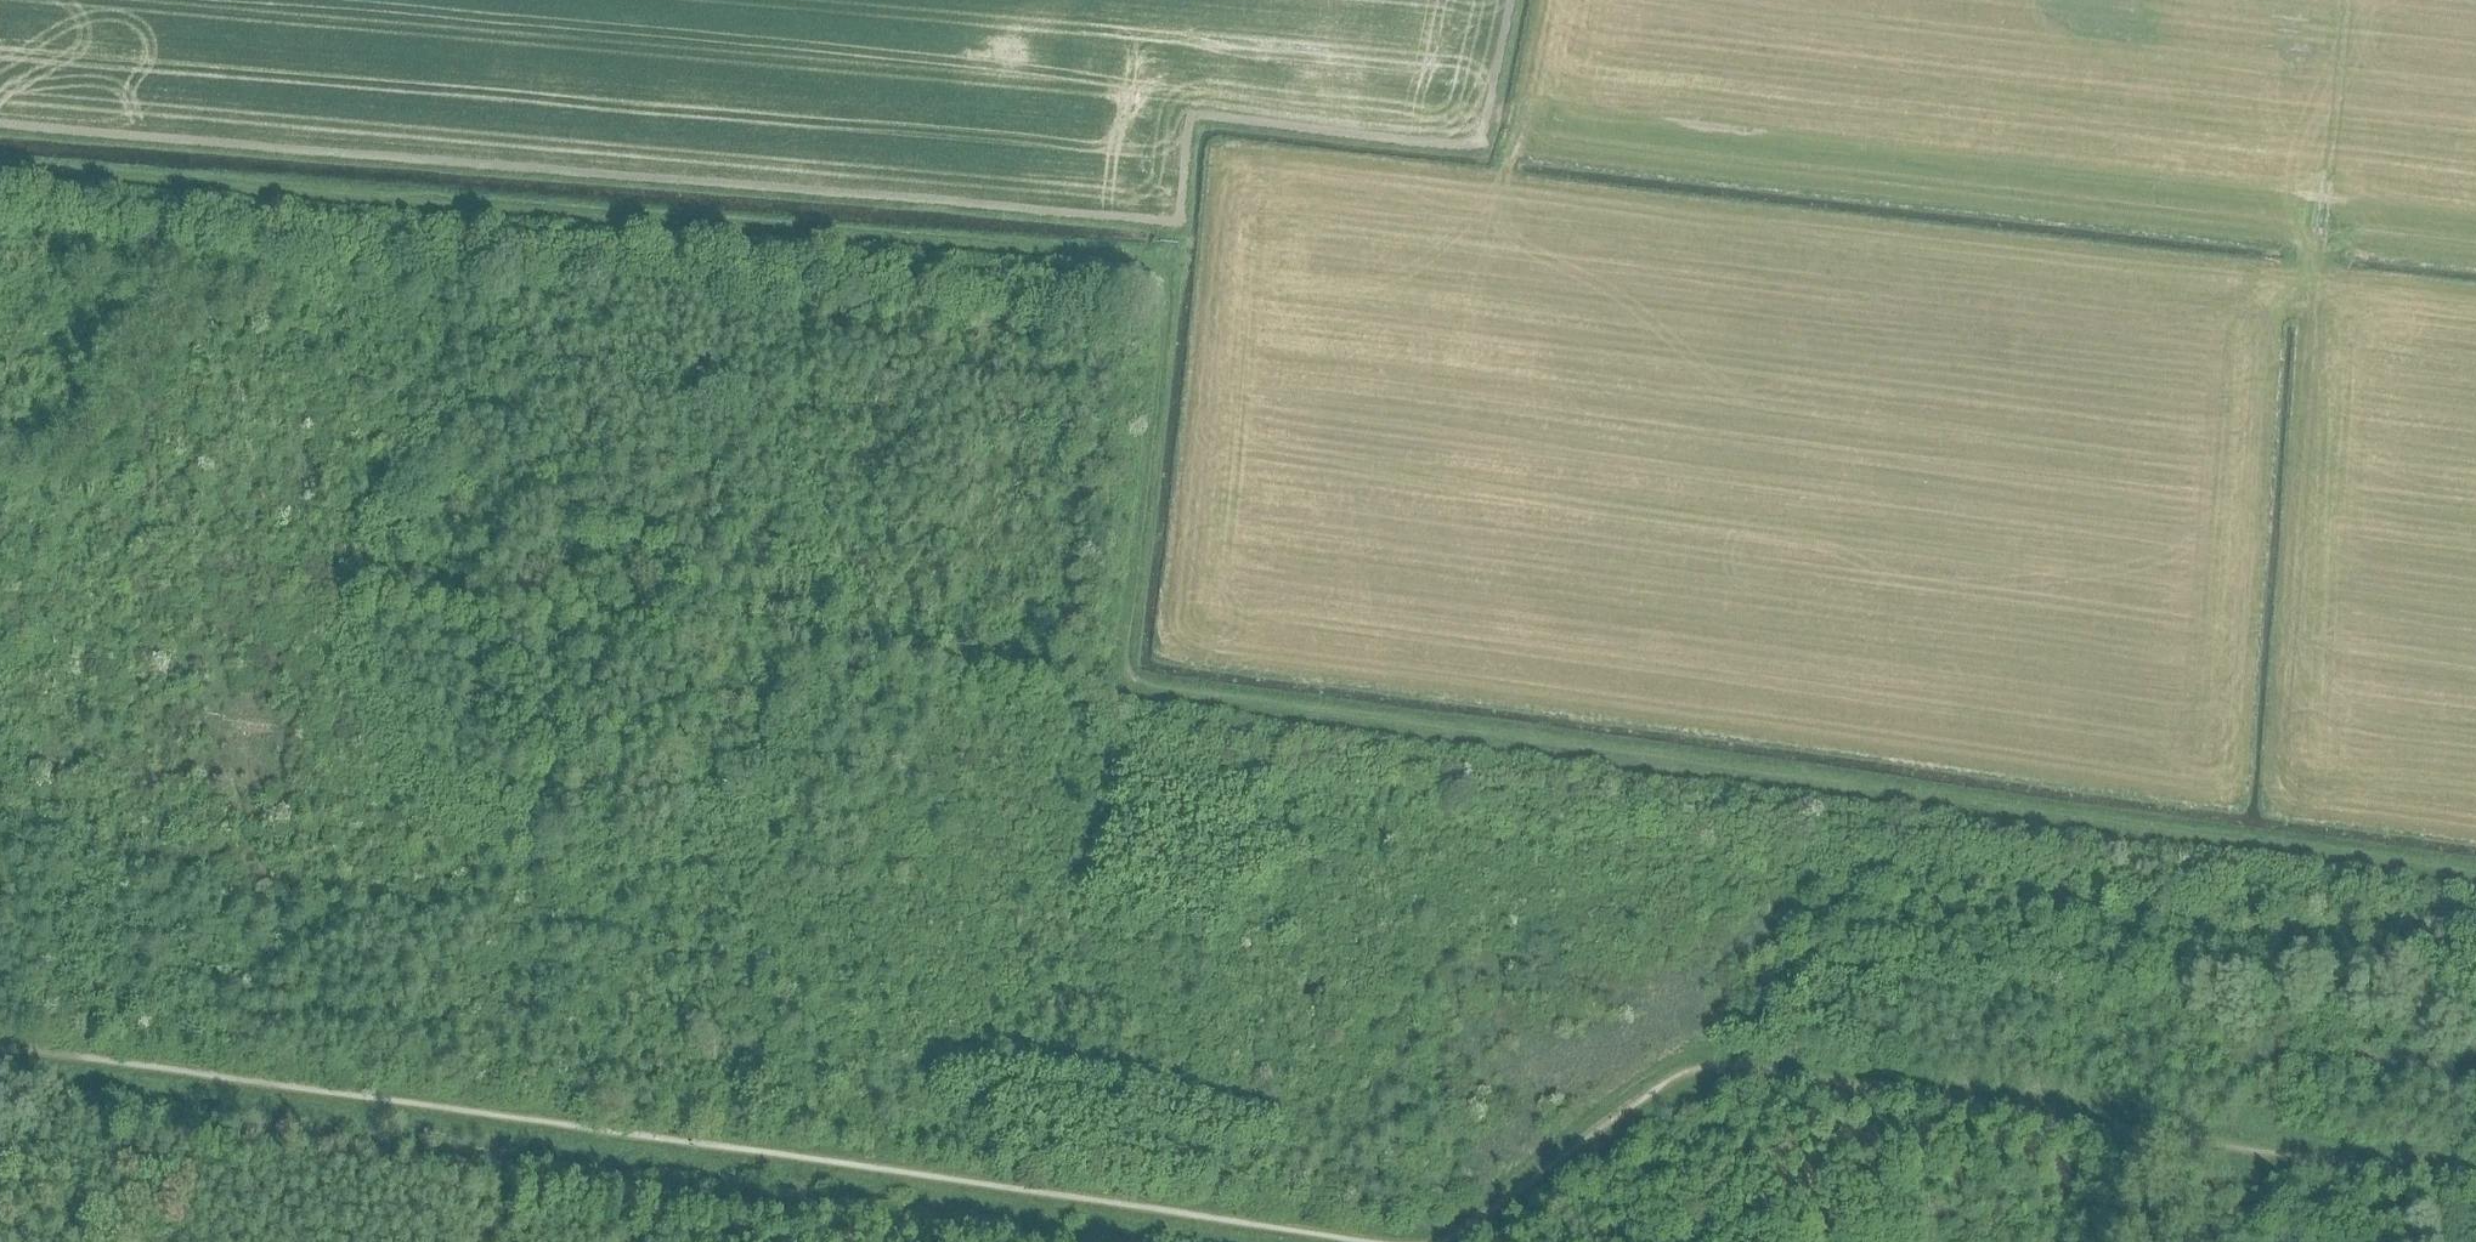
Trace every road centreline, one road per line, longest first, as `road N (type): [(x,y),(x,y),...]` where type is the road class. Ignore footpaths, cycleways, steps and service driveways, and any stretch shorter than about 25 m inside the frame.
road 1 (track): [(0,169),(1164,265),(1169,227)]

